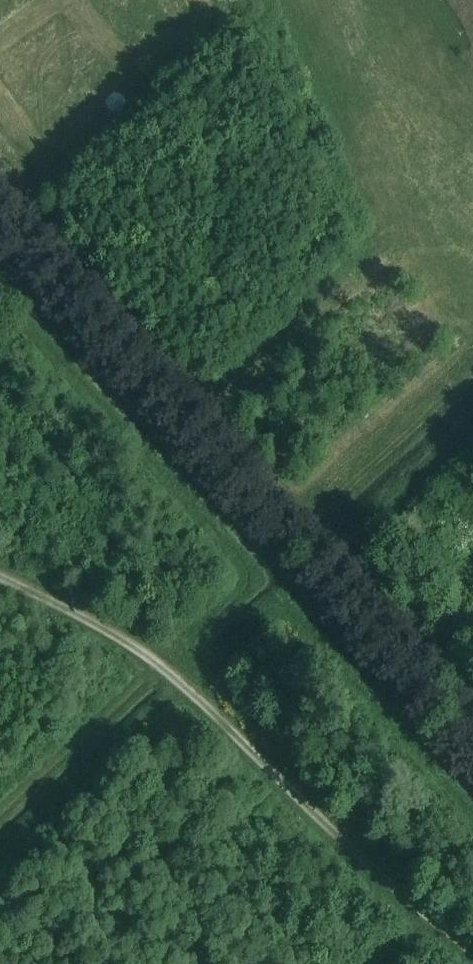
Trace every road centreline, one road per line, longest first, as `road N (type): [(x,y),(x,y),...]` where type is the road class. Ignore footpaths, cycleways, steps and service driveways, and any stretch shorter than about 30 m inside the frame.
road 1 (track): [(472,960),(137,646),(0,579)]

